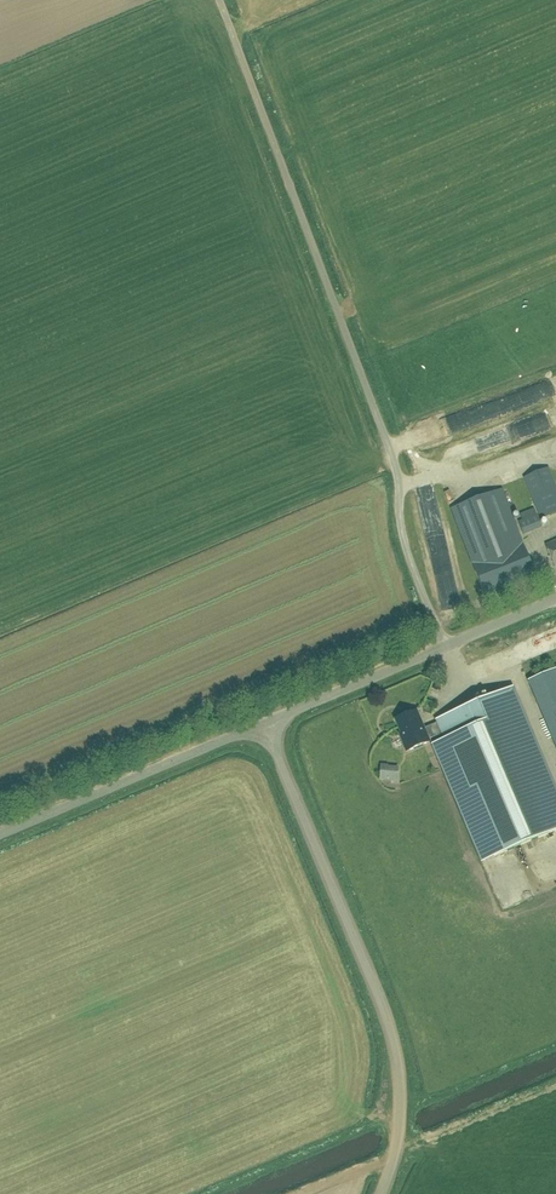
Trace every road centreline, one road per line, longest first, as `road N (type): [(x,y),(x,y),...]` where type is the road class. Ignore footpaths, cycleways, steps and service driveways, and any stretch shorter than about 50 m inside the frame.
road 1 (track): [(443,647),(401,537),(386,436),(220,0)]
road 2 (unclassified): [(382,1193),(402,1110),(394,1039),(264,723)]
road 3 (unclassified): [(264,723),(555,600)]
road 4 (unclassified): [(0,834),(264,723)]

